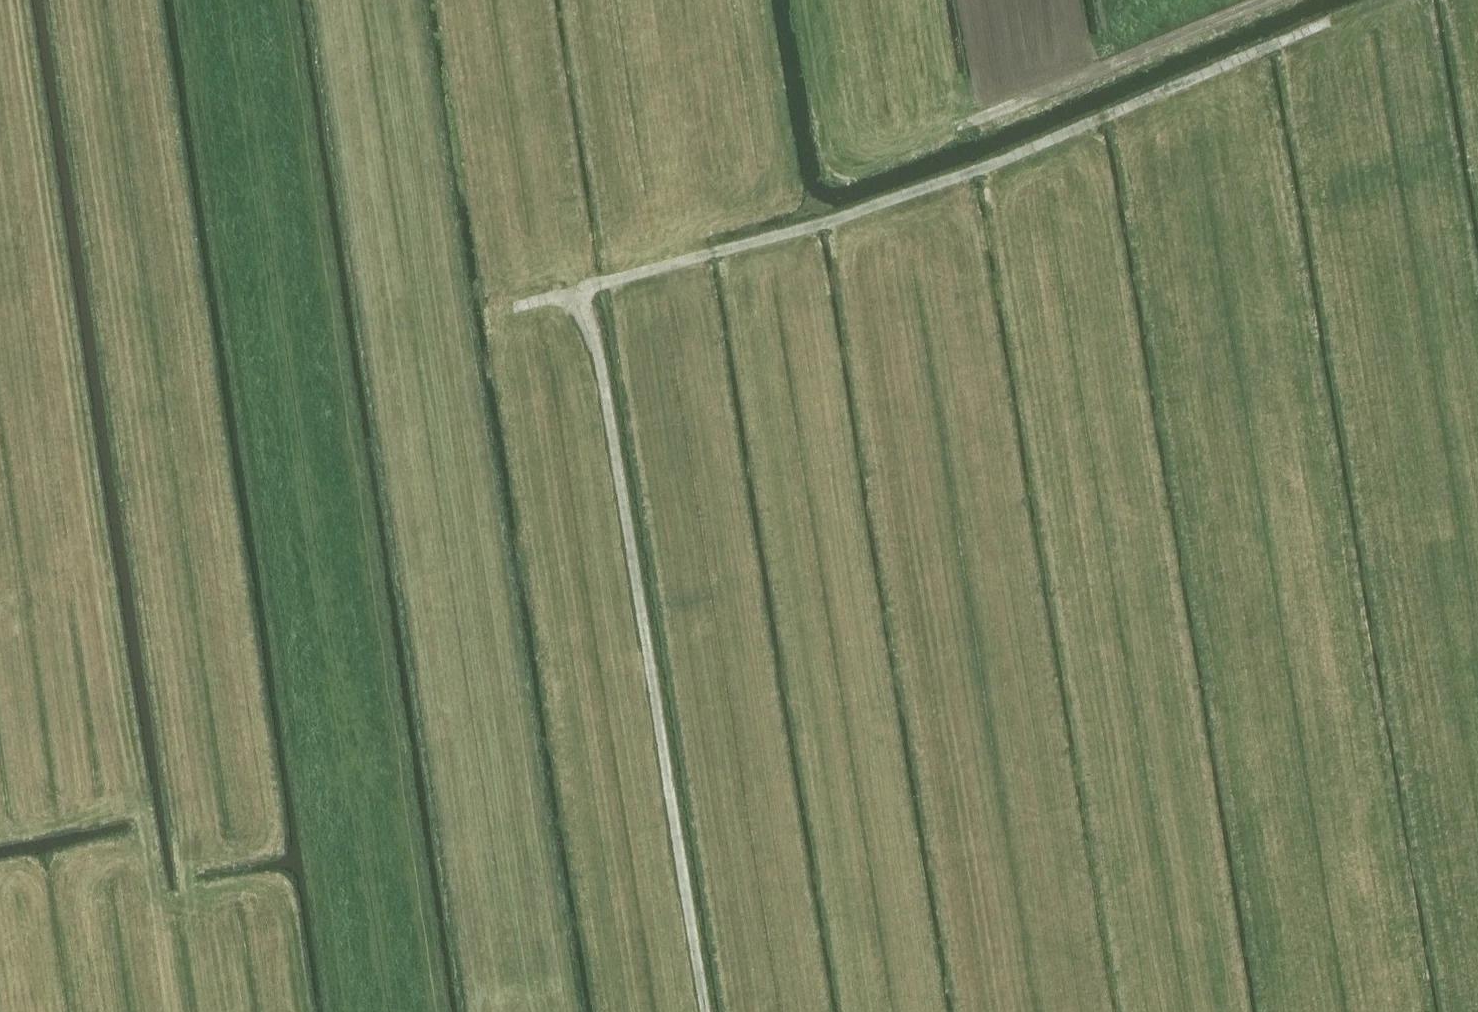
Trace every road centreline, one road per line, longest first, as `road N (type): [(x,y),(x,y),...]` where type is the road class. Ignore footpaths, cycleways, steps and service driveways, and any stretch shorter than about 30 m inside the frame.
road 1 (track): [(709,1011),(606,361),(579,294),(880,201),(1325,22)]
road 2 (track): [(962,128),(1274,0)]

